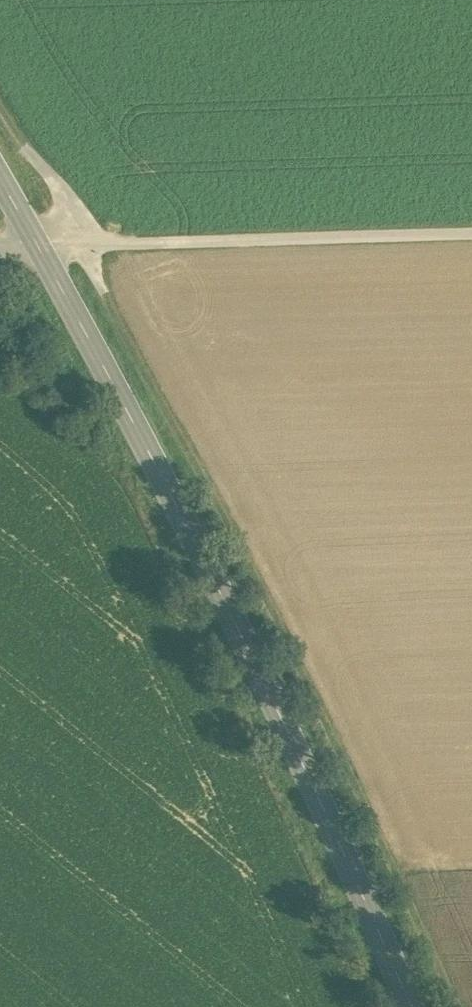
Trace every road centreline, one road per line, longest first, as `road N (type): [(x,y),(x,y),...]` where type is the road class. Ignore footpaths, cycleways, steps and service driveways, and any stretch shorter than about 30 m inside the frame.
road 1 (track): [(463,1006),(60,188),(0,104)]
road 2 (secondary): [(403,1006),(187,517),(0,182)]
road 3 (track): [(471,228),(0,237)]

